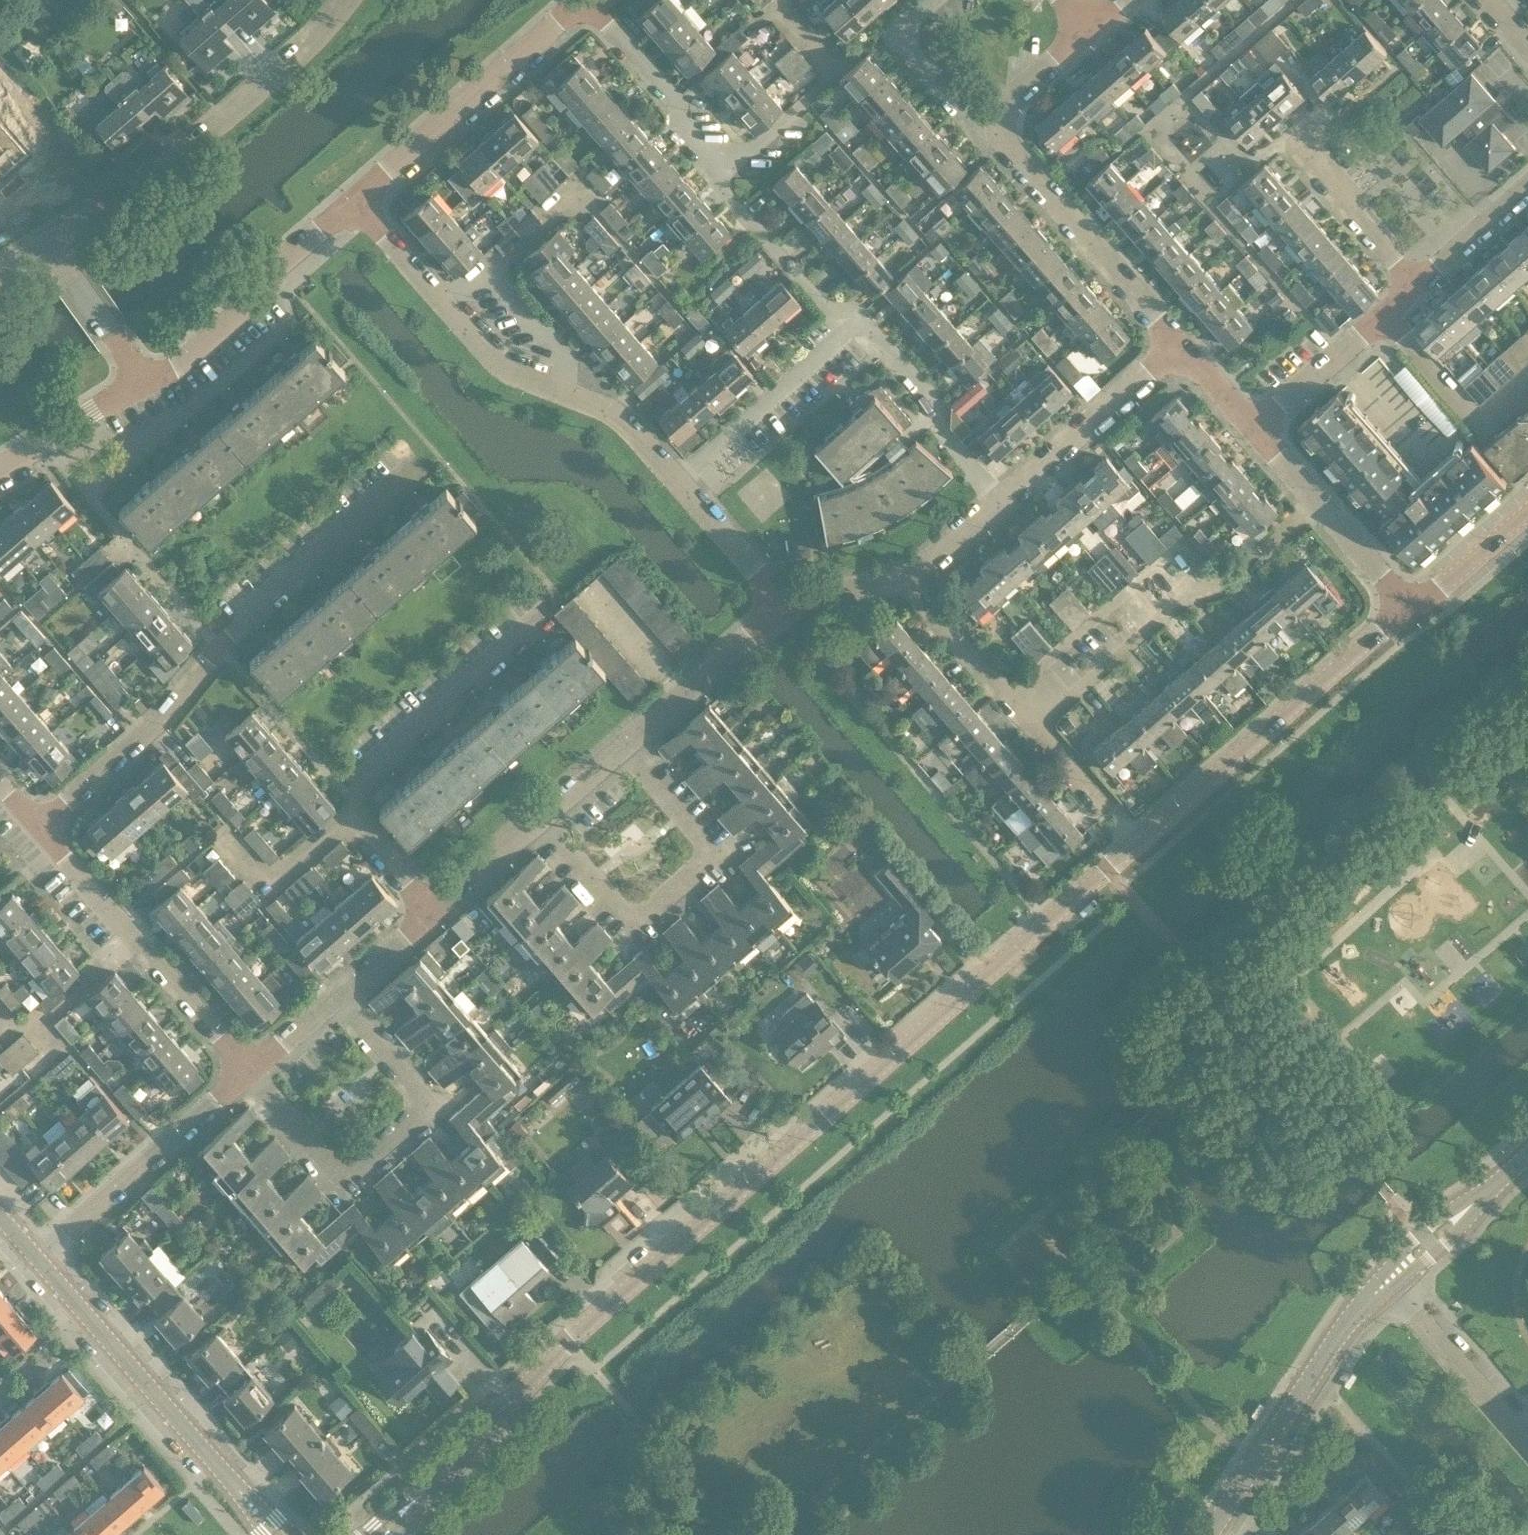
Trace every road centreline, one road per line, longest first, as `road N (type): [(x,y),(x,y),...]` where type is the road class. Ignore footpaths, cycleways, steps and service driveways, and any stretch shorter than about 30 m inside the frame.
road 1 (residential): [(376,1534),(650,1272),(1408,605)]
road 2 (residential): [(42,830),(159,726),(216,651),(422,476)]
road 3 (residential): [(439,912),(350,807),(553,624)]
road 4 (residential): [(538,822),(634,930),(720,854),(628,745)]
road 5 (residential): [(51,241),(252,97),(347,0)]
road 6 (residential): [(1030,725),(1195,579),(1230,578),(1319,503)]
road 7 (residential): [(277,1534),(37,1259)]
road 8 (residential): [(248,1076),(42,830)]
road 9 (residential): [(355,200),(594,4)]
road 10 (residential): [(1213,1534),(1312,1371),(1384,1283)]
road 11 (residential): [(1181,350),(993,126)]
road 12 (residential): [(37,1259),(248,1076)]
road 13 (residential): [(147,386),(355,200)]
road 14 (residential): [(348,1189),(439,1108),(339,998)]
road 15 (residential): [(1003,508),(939,427),(941,408),(862,317)]
road 16 (residential): [(724,168),(754,151),(839,65),(781,0)]
road 17 (residential): [(680,477),(862,317)]
road 18 (residential): [(1003,508),(1181,350)]
road 19 (residential): [(628,745),(786,595)]
road 20 (residential): [(862,317),(827,308),(724,190),(724,168)]
road 21 (residential): [(1527,1442),(1384,1283)]
road 22 (residential): [(446,305),(488,269),(565,359),(566,396)]
road 23 (residential): [(724,168),(594,4)]
road 24 (residential): [(1383,311),(1483,420),(1527,380)]
road 25 (residential): [(1030,725),(905,580)]
road 26 (residential): [(945,0),(901,39),(975,122),(993,126)]
road 27 (residential): [(1414,282),(1293,138)]
road 28 (residential): [(1250,425),(1383,311)]
road 29 (residential): [(147,386),(51,241)]
road 30 (residential): [(0,465),(147,386)]
road 31 (residential): [(786,595),(680,477)]
road 32 (residential): [(566,396),(507,375),(446,305)]
road 33 (residential): [(1408,605),(1527,510)]
road 34 (residential): [(1414,282),(1527,181)]
road 35 (residential): [(348,1189),(248,1076)]
road 36 (residential): [(680,477),(624,418),(566,396)]
road 37 (residential): [(446,305),(355,200)]
road 38 (residential): [(993,126),(1095,32)]
road 39 (residential): [(1408,605),(1319,503)]
road 40 (residential): [(439,912),(538,822)]
road 41 (residential): [(339,998),(439,912)]
road 42 (residential): [(905,580),(1003,508)]

